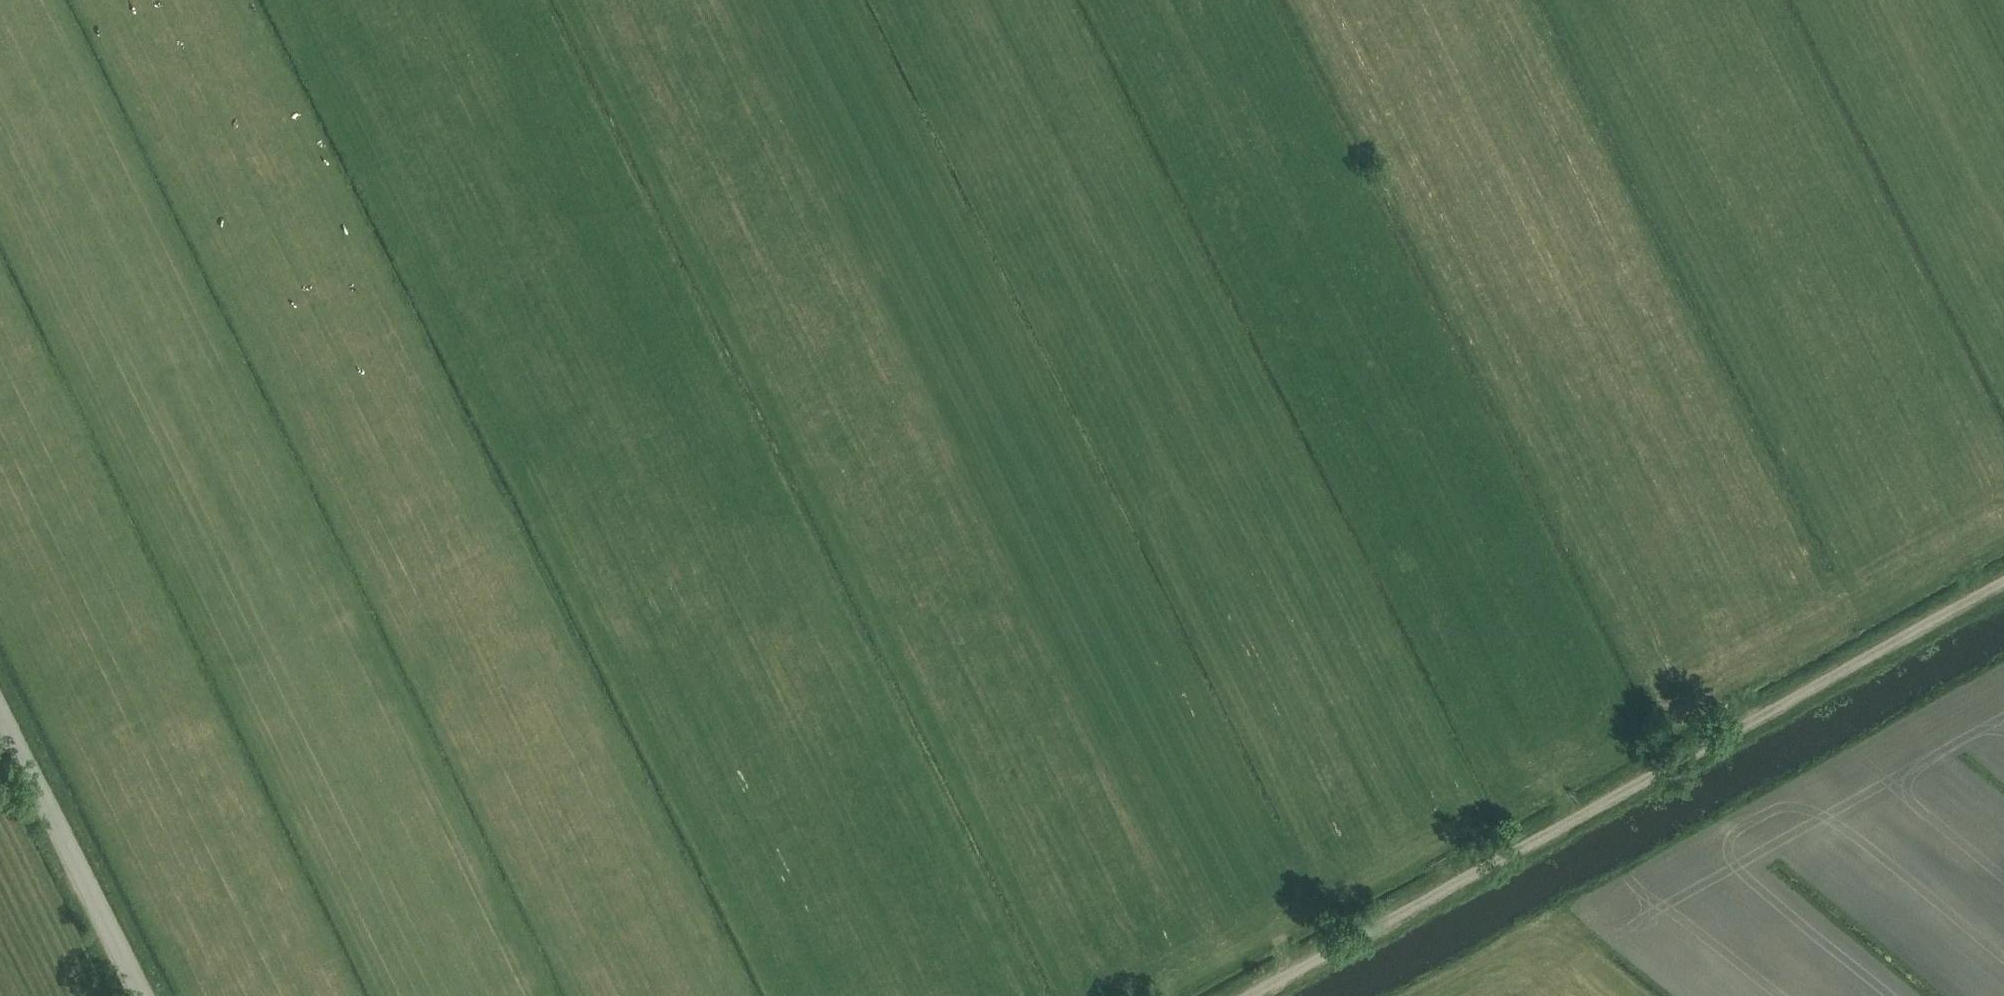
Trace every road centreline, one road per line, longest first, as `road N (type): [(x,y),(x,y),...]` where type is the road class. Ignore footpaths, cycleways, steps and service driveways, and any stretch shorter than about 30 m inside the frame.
road 1 (track): [(1239,995),(2003,578)]
road 2 (unclassified): [(144,995),(0,705)]

